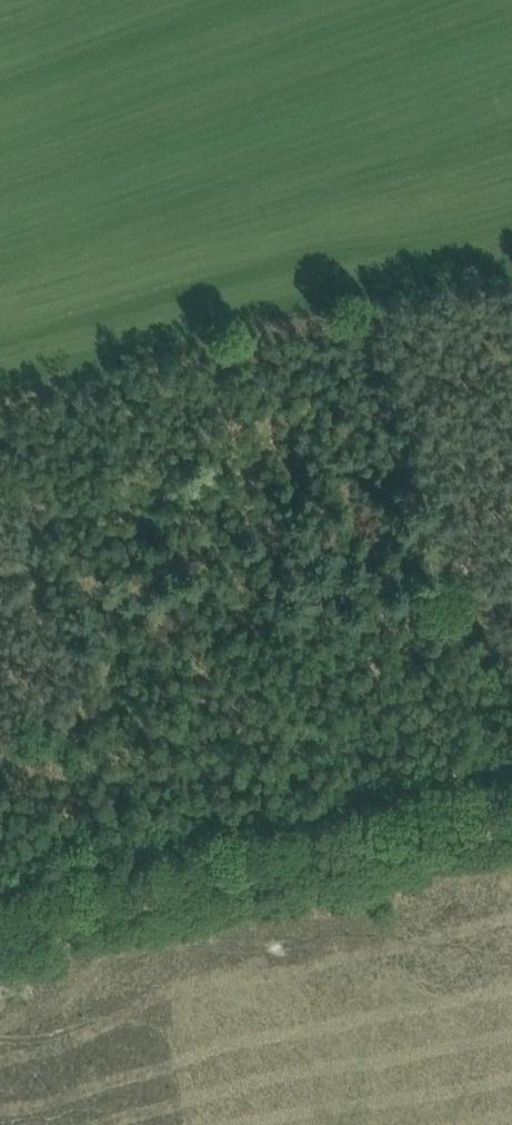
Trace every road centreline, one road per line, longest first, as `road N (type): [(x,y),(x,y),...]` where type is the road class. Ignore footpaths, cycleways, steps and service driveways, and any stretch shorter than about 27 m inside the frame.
road 1 (track): [(0,922),(511,801)]

